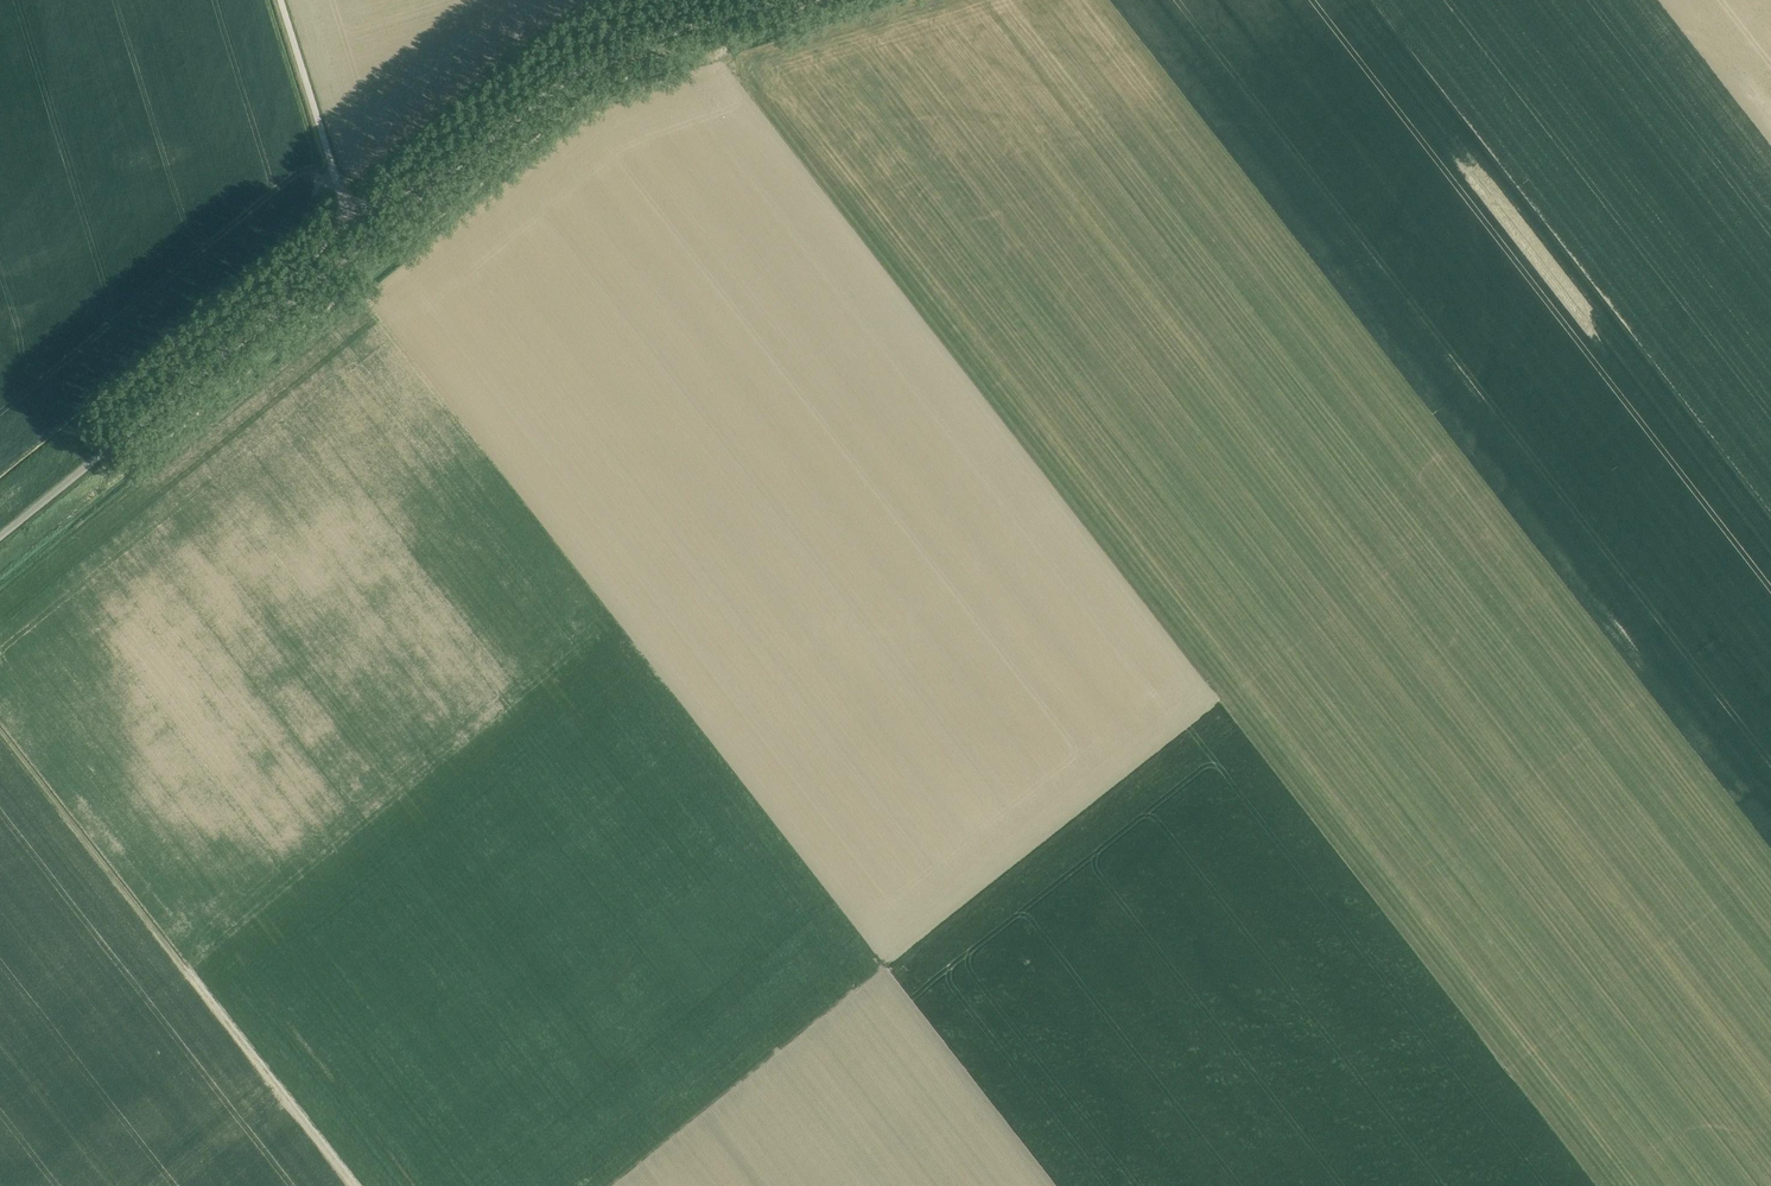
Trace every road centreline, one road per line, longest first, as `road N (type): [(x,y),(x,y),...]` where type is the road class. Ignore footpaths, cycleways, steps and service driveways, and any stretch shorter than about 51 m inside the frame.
road 1 (unclassified): [(786,0),(594,65),(453,171)]
road 2 (unclassified): [(0,542),(256,336)]
road 3 (unclassified): [(256,336),(453,171)]
road 4 (unclassified): [(341,206),(278,0)]
road 5 (unclassified): [(341,206),(256,336)]
road 6 (unclassified): [(453,171),(401,199),(361,211),(341,206)]

